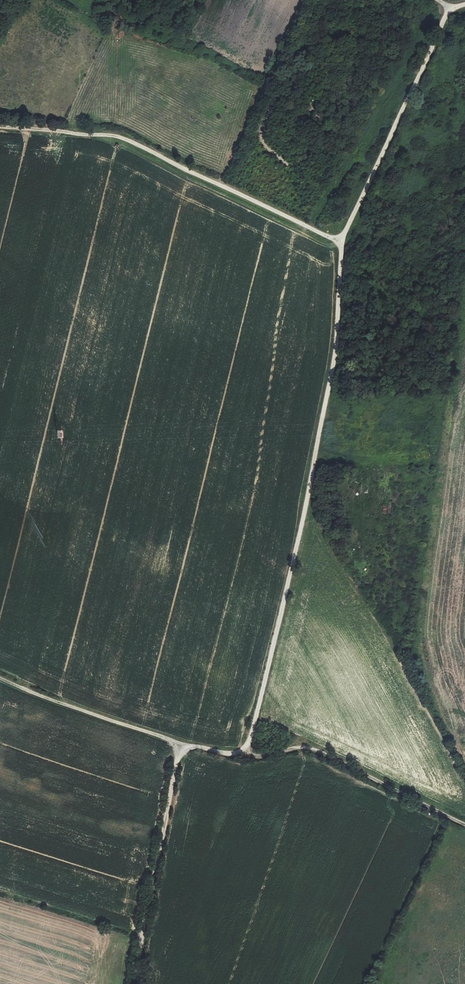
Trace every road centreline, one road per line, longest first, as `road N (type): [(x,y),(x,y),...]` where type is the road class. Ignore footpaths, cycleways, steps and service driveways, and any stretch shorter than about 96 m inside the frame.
road 1 (track): [(464,3),(441,24),(341,241),(335,341),(311,472),(243,757)]
road 2 (track): [(464,825),(305,745),(243,757),(178,742),(0,676)]
road 3 (track): [(0,125),(120,135),(341,241)]
road 4 (track): [(178,742),(138,983)]

